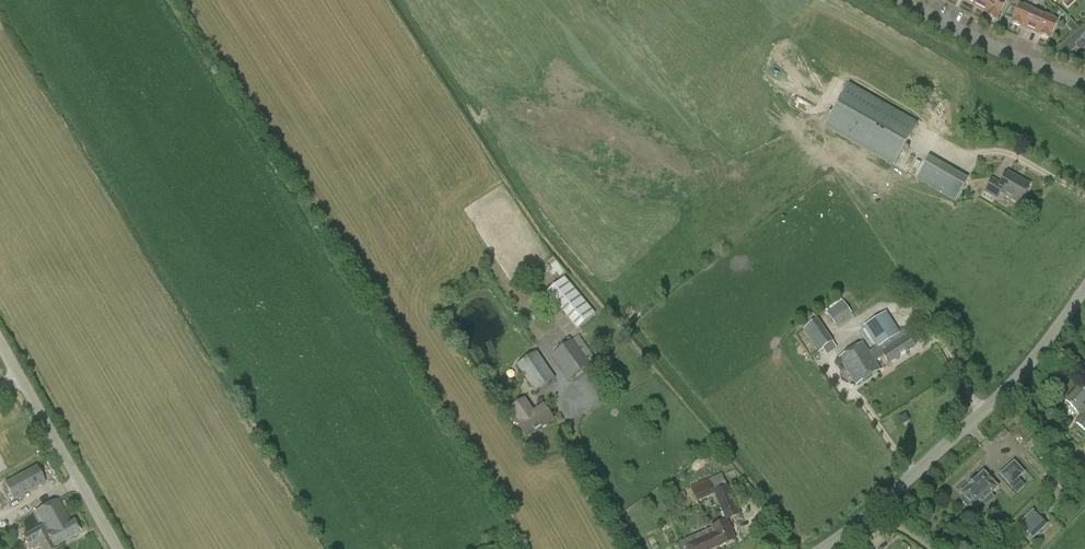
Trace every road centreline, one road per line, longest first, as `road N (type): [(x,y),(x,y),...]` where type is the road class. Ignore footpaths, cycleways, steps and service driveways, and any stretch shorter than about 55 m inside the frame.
road 1 (unclassified): [(824,548),(997,399),(1084,288)]
road 2 (tertiary): [(1084,83),(906,0)]
road 3 (unclassified): [(117,548),(19,378)]

